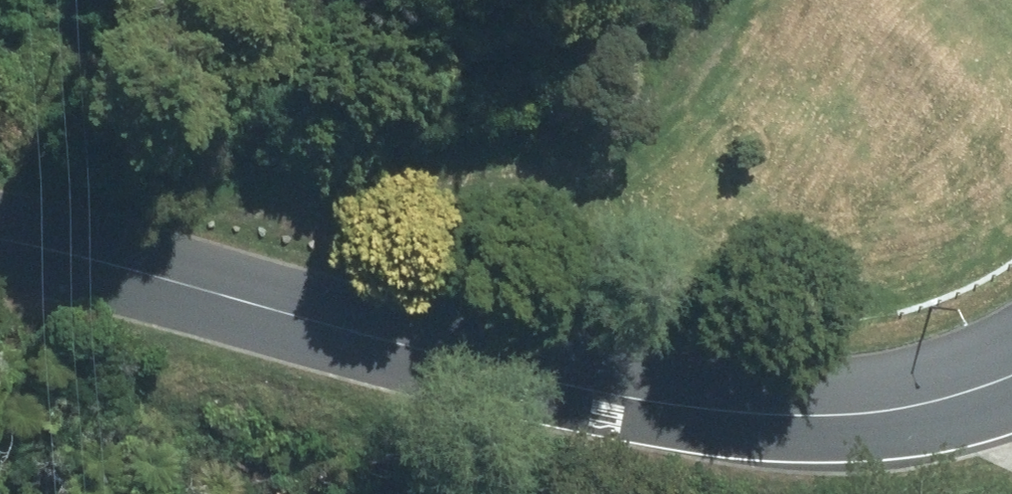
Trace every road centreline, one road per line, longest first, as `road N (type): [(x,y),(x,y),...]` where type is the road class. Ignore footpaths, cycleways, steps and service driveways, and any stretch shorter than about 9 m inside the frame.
road 1 (unclassified): [(0,241),(610,395),(705,410),(873,416),(1011,378)]
road 2 (track): [(344,329),(585,274),(708,172),(736,0)]

